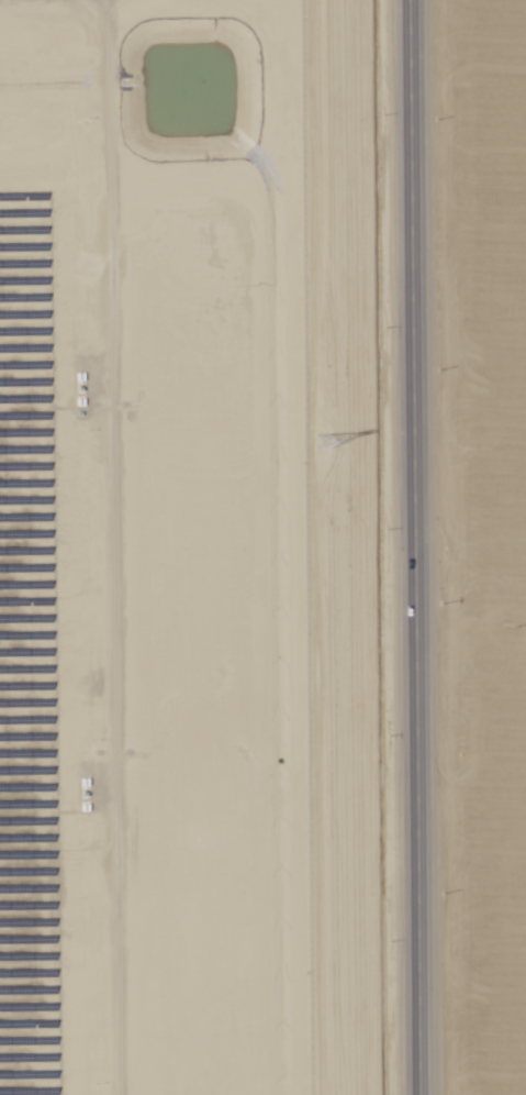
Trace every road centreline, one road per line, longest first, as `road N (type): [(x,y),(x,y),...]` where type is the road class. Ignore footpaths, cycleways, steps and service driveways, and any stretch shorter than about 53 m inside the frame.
road 1 (primary): [(407,1094),(393,0)]

